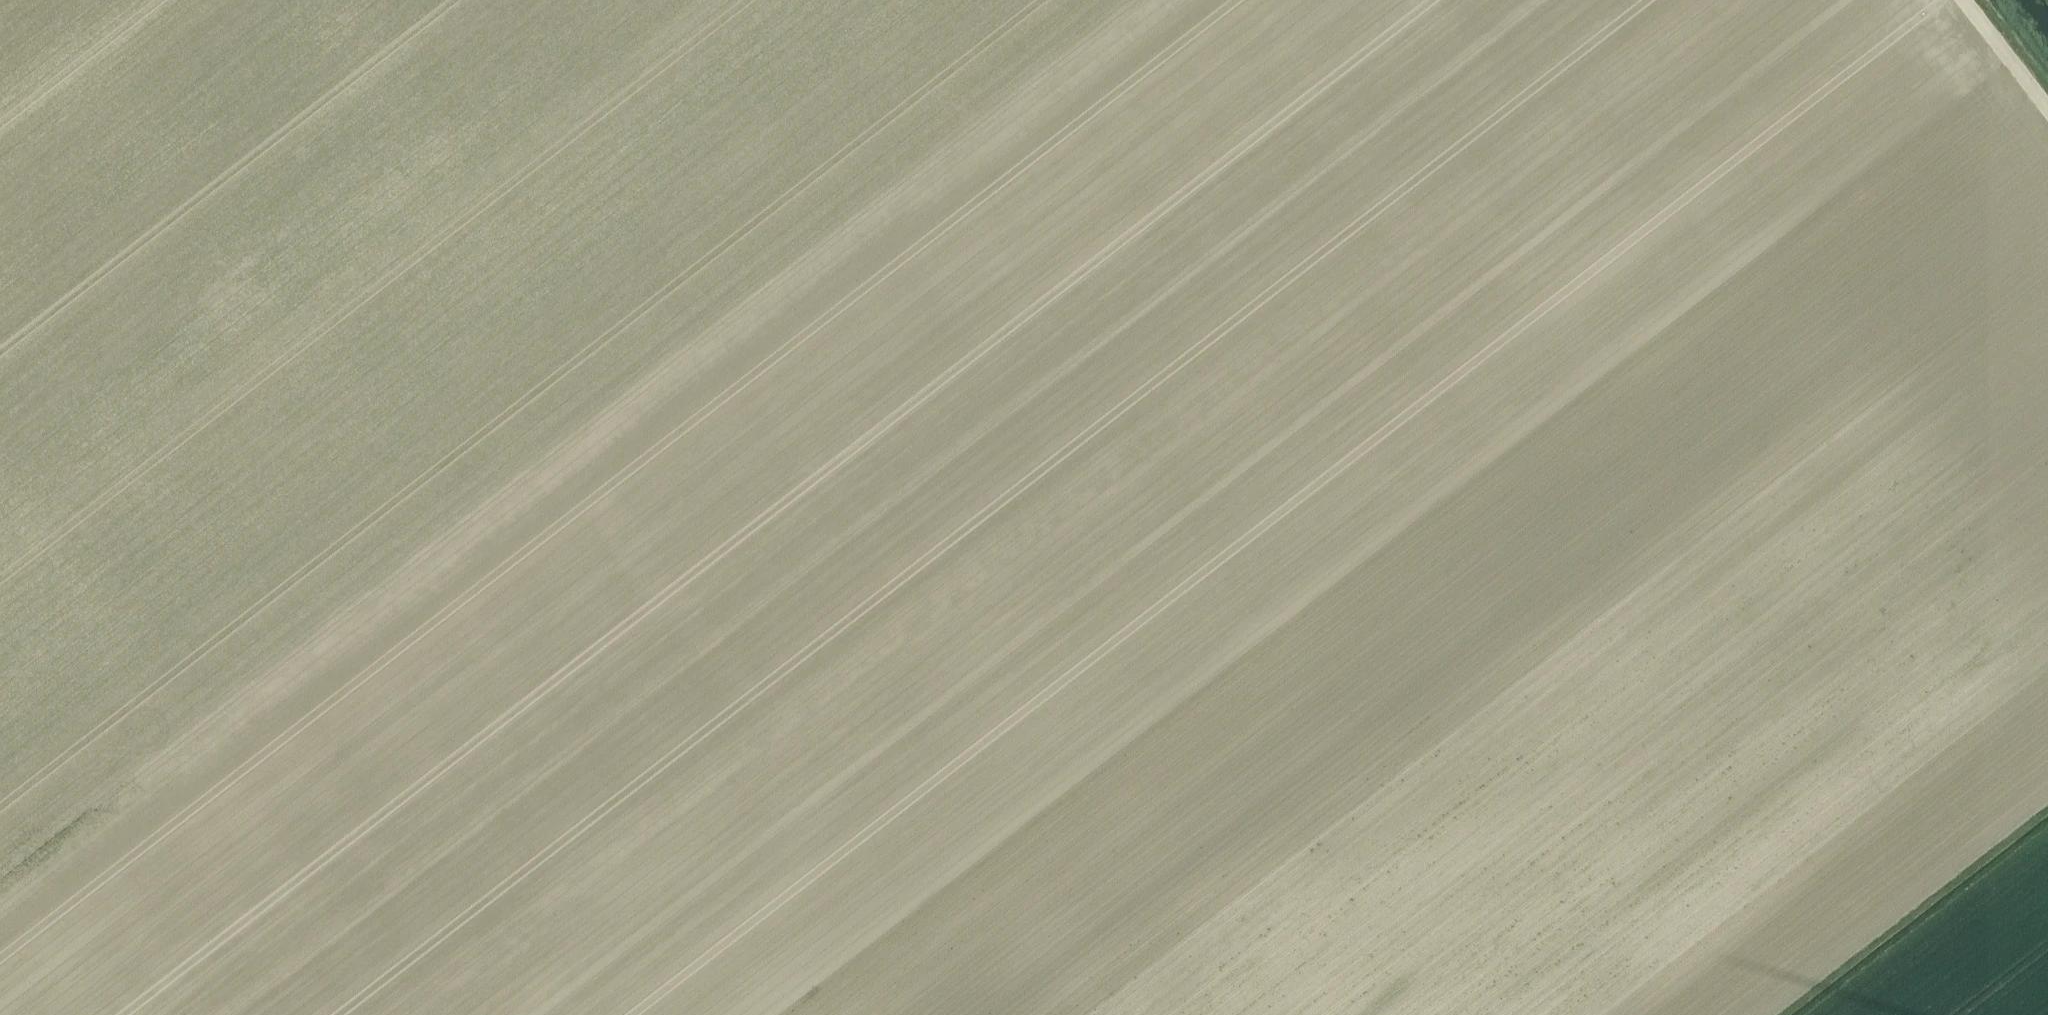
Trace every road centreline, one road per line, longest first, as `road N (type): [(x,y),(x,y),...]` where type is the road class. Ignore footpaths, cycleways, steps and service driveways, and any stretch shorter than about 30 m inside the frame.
road 1 (track): [(2047,114),(1960,0)]

